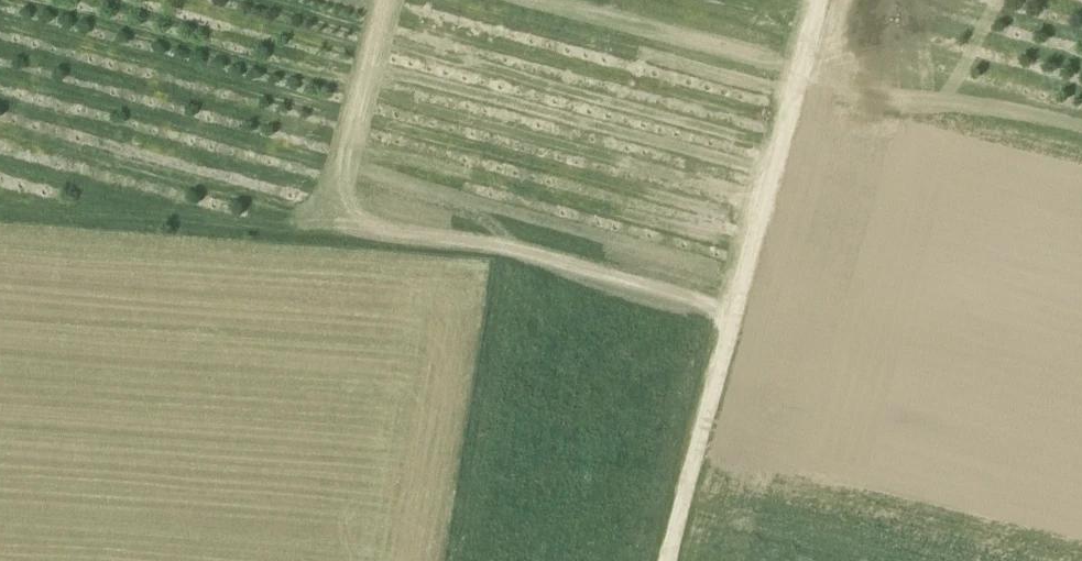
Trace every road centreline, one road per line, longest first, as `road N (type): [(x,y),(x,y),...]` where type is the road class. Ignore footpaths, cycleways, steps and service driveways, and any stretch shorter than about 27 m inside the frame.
road 1 (track): [(665,560),(813,0)]

